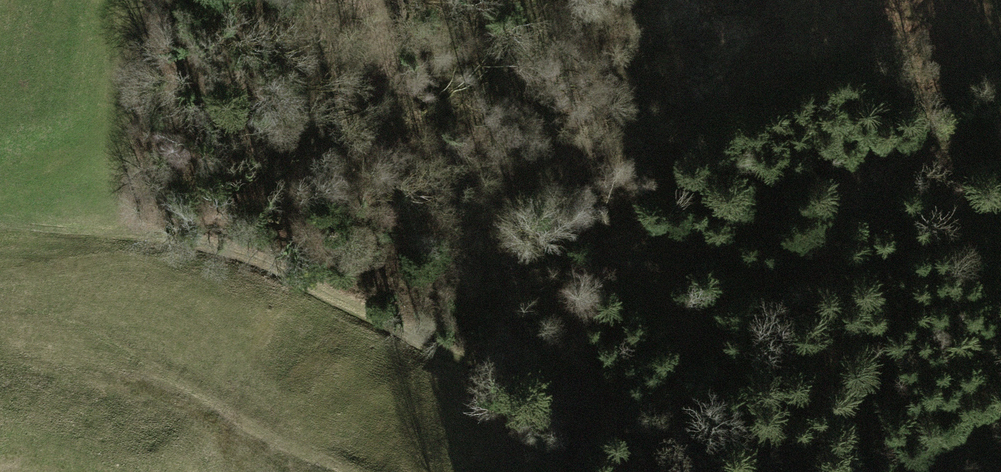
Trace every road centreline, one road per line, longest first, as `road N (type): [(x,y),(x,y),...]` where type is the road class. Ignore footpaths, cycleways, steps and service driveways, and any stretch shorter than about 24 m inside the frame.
road 1 (track): [(568,395),(445,353),(230,247),(0,223)]
road 2 (track): [(397,0),(387,25),(379,135),(486,305),(575,376),(568,395)]
road 3 (track): [(695,471),(568,395)]

